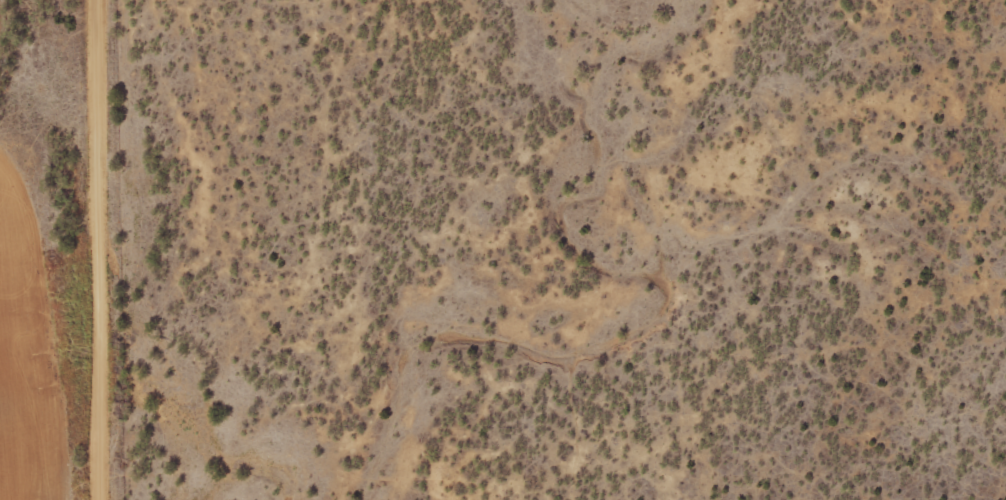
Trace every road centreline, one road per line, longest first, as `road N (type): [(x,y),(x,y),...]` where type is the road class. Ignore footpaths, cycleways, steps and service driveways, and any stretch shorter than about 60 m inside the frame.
road 1 (residential): [(102,499),(97,0)]

